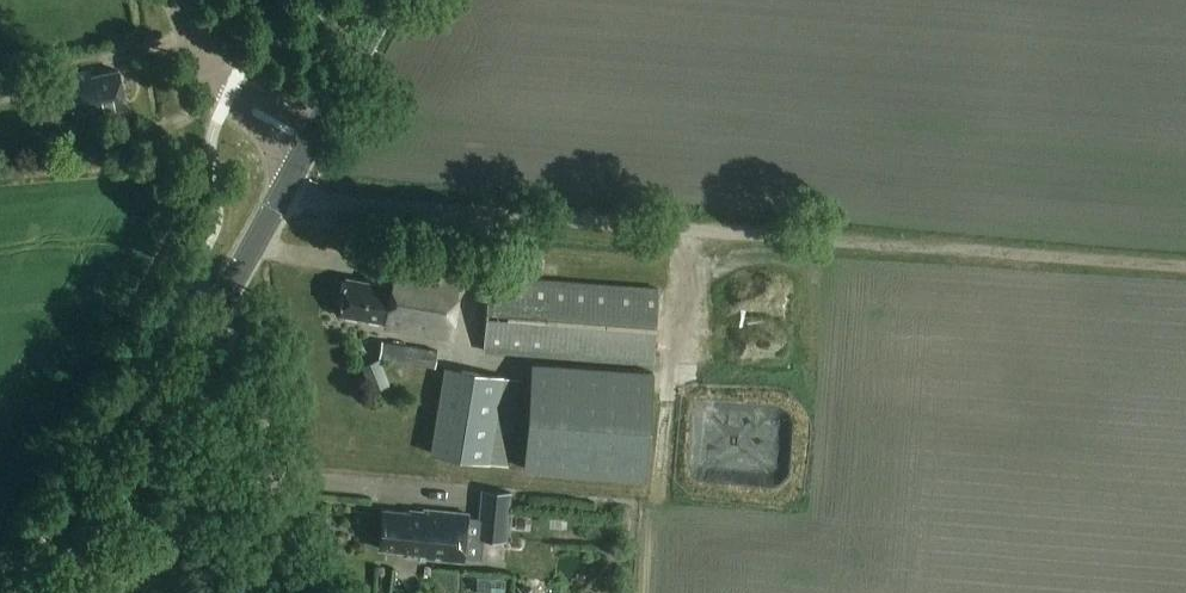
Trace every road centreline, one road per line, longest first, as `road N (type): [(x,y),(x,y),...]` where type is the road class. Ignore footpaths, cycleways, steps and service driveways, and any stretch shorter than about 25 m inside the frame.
road 1 (track): [(280,194),(1185,268)]
road 2 (primary): [(57,592),(210,317)]
road 3 (unclassified): [(291,592),(253,376),(210,317)]
road 4 (tertiary): [(306,149),(226,96),(183,0)]
road 5 (primary): [(210,317),(306,149)]
road 6 (primary): [(306,149),(385,0)]

